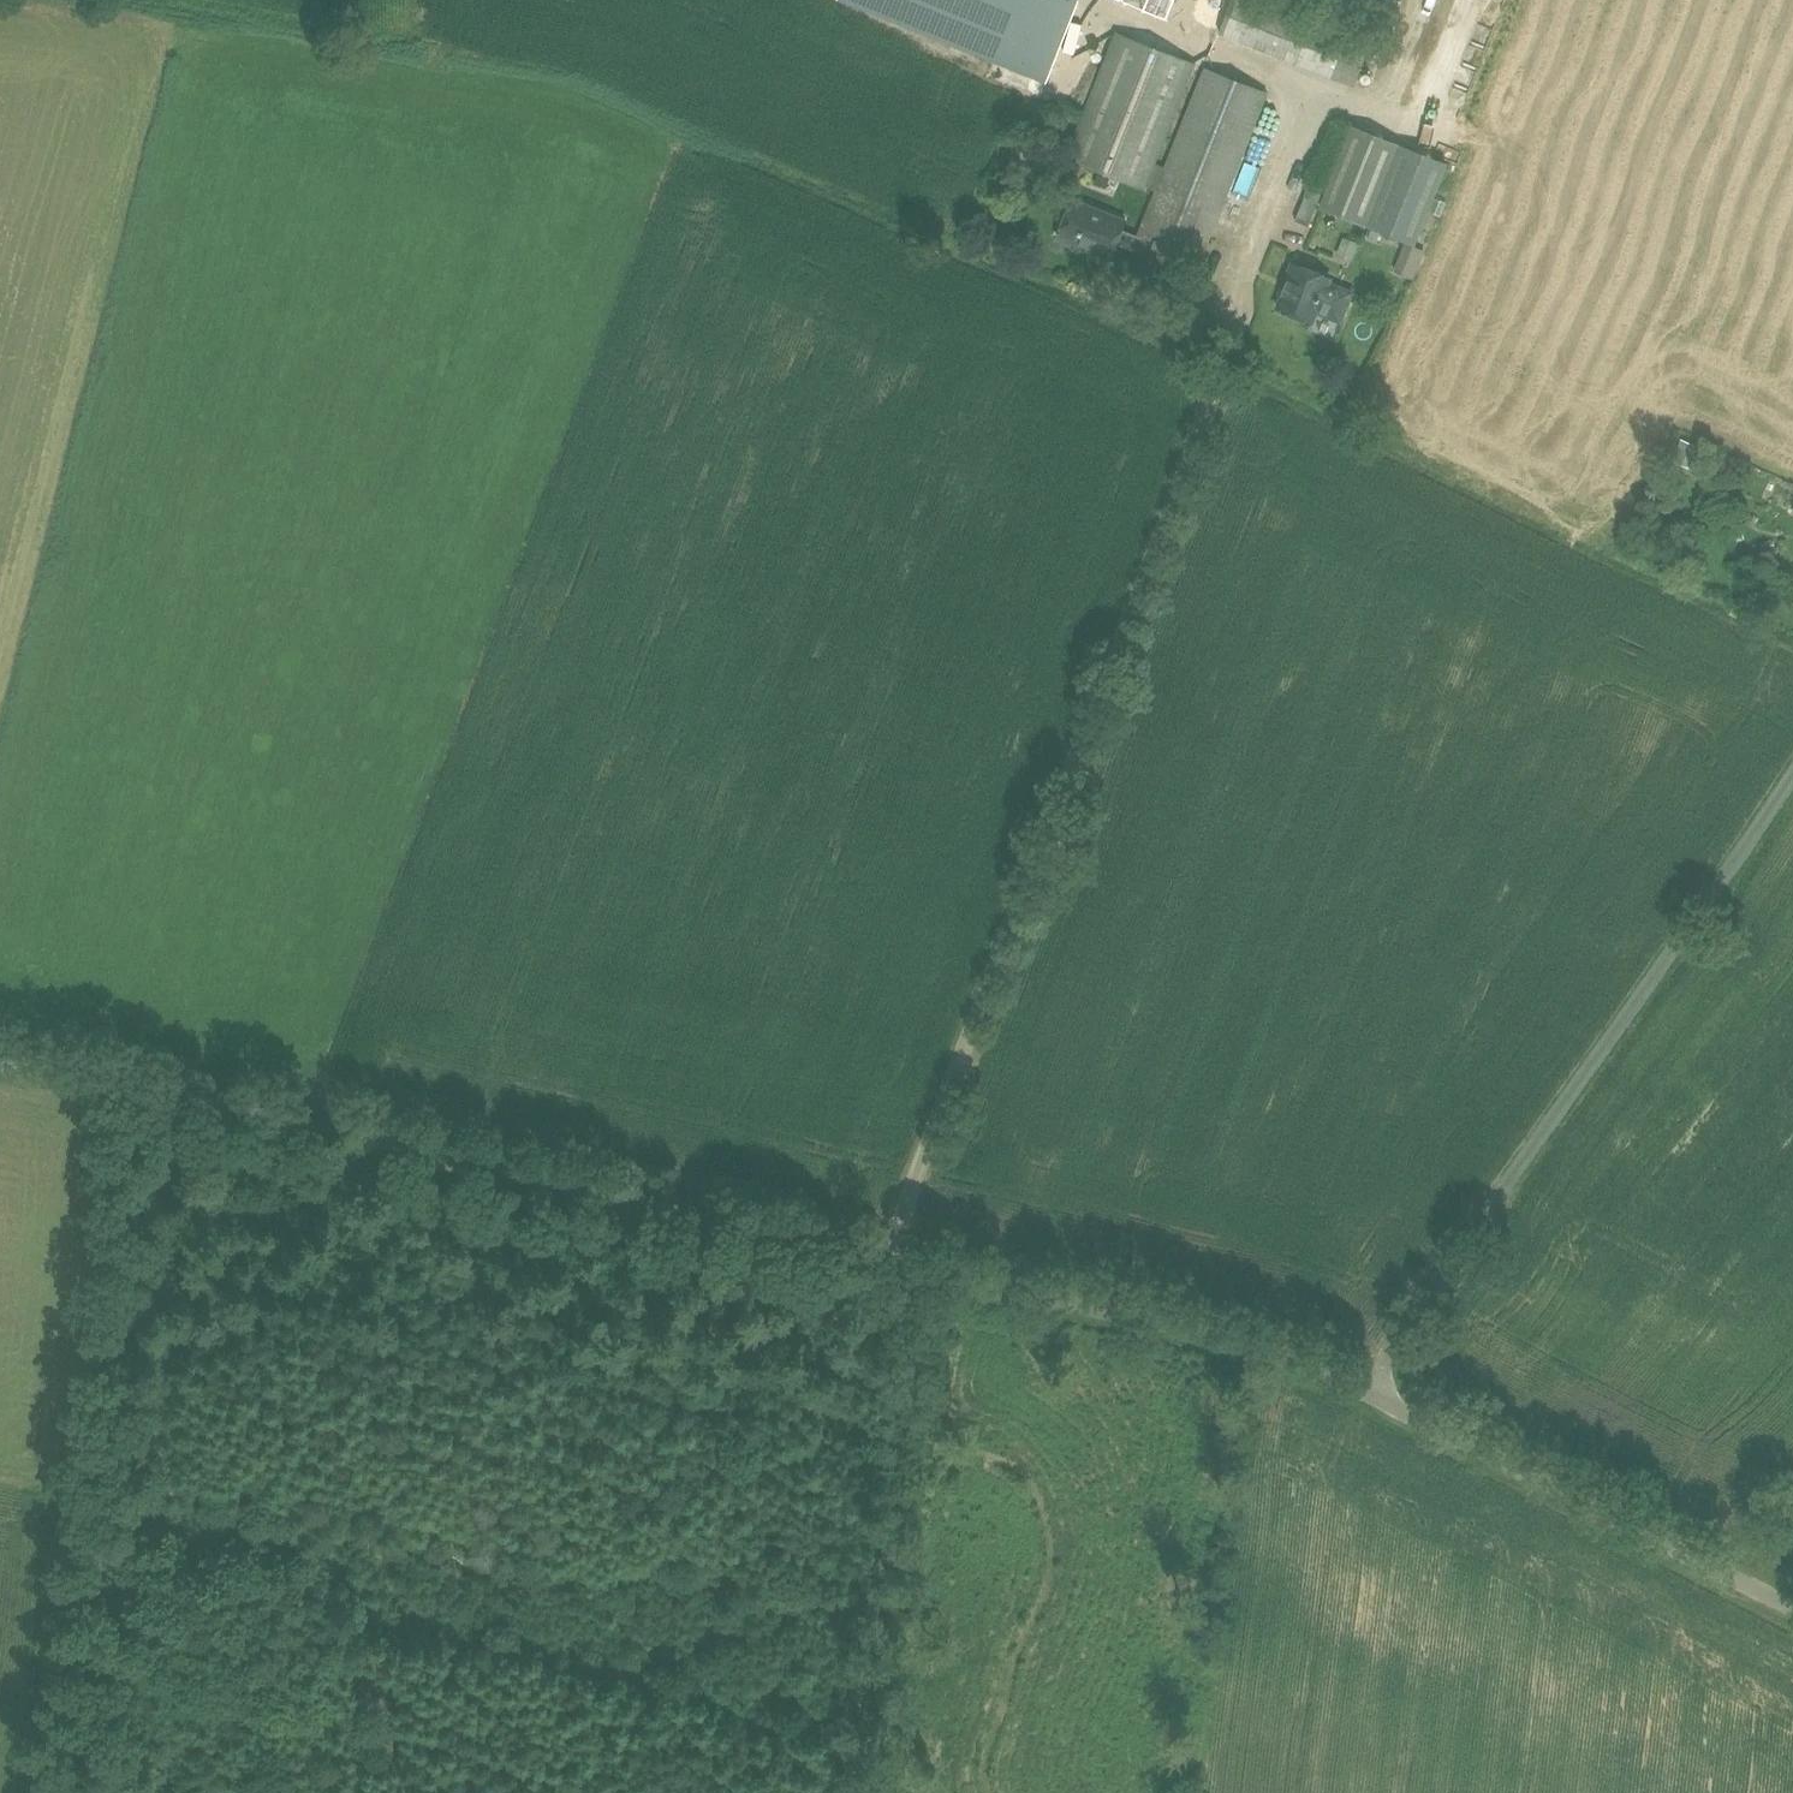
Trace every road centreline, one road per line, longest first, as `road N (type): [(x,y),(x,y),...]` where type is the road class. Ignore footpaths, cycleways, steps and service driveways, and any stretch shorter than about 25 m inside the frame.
road 1 (unclassified): [(1792,1601),(1366,1392),(1238,1343),(0,1055)]

